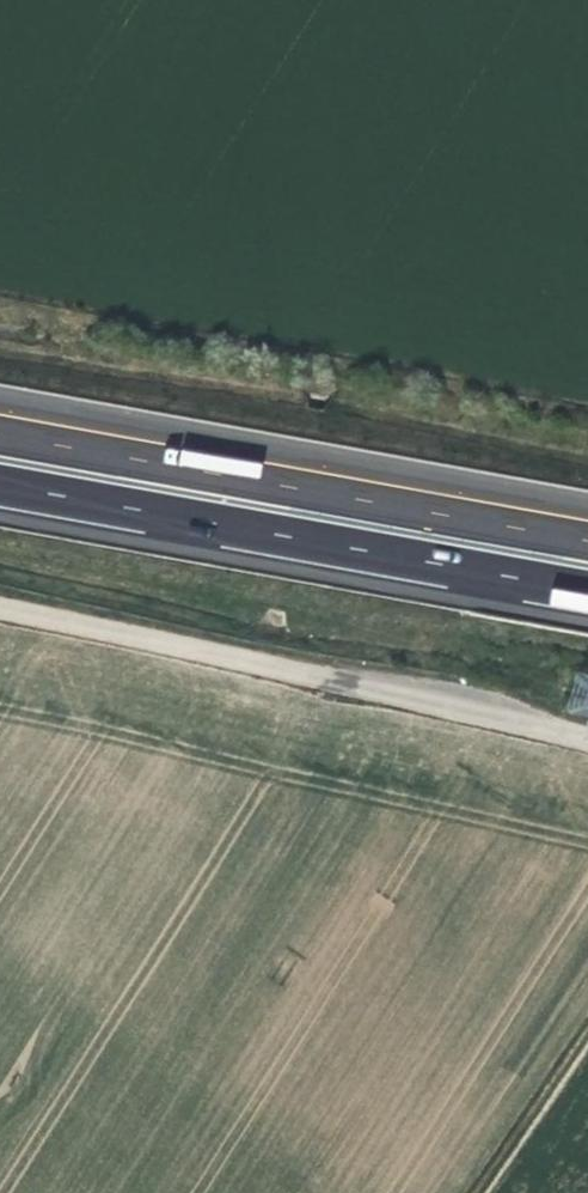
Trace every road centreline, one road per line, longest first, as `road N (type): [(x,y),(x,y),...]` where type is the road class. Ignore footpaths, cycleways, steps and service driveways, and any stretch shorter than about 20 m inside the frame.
road 1 (track): [(587,729),(0,608)]
road 2 (motorway): [(587,530),(0,424)]
road 3 (motorway): [(0,487),(587,593)]
road 4 (track): [(483,1192),(587,1031)]

